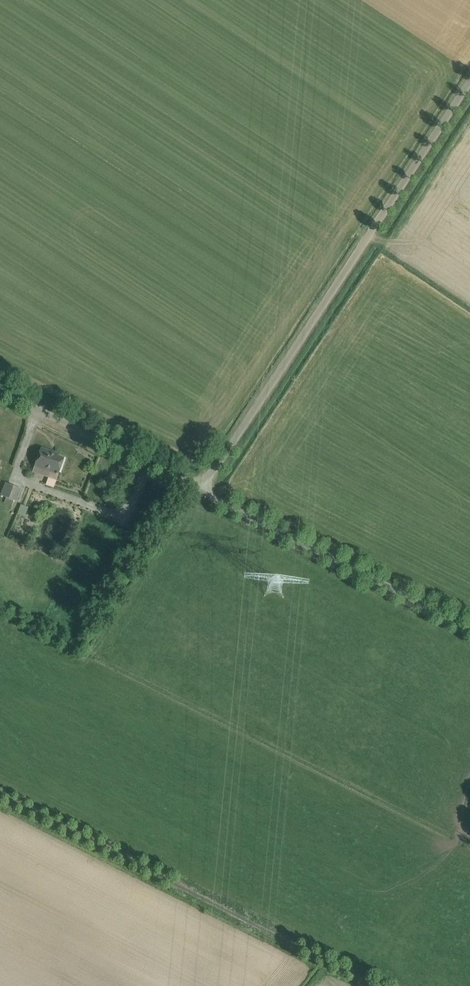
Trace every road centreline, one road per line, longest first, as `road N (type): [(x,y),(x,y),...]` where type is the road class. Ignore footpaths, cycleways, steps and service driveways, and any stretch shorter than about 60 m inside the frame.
road 1 (unclassified): [(203,493),(469,94)]
road 2 (unclassified): [(469,631),(203,493)]
road 3 (unclassified): [(203,493),(0,391)]

